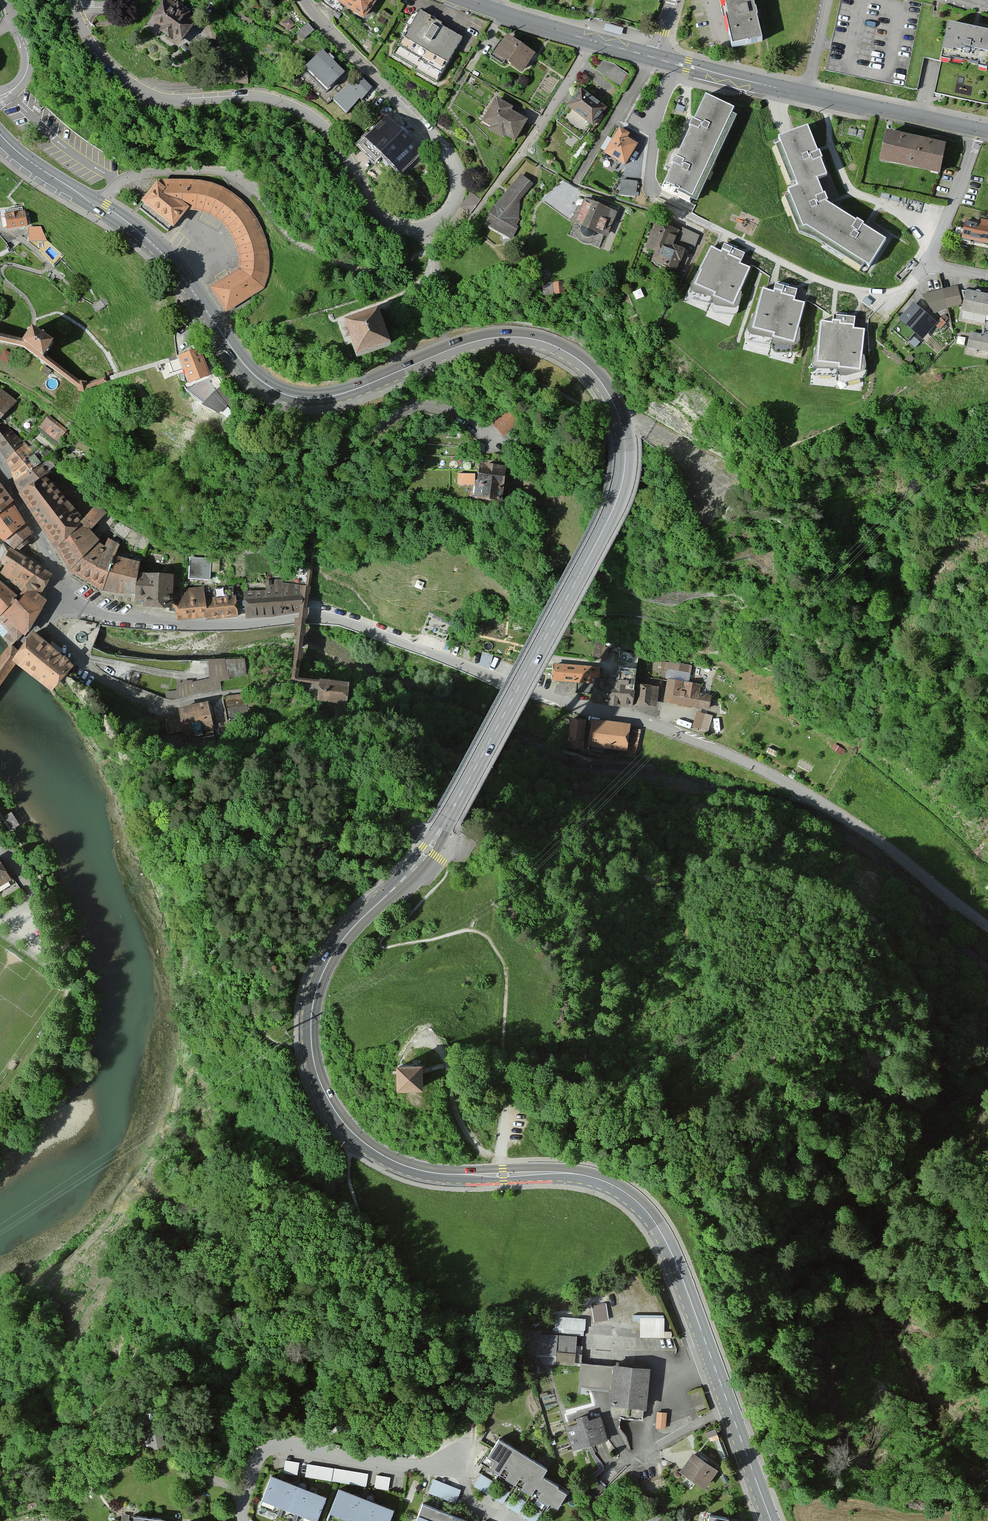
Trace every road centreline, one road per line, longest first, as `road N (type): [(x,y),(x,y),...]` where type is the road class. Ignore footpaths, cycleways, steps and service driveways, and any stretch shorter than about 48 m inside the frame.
road 1 (secondary): [(771,1520),(695,1313),(645,1210),(587,1176),(446,1175),(395,1162),(337,1114),(312,1056),(312,1012),(323,973),(339,945),(434,843),(622,492),(624,439),(605,387),(567,353),(512,336),(458,346),(345,393),(281,397),(245,370),(157,248),(0,135)]
road 2 (residential): [(303,0),(444,147),(458,187),(454,205),(433,226),(405,230),(380,218),(324,127),(283,103),(182,102),(139,90),(98,58),(72,11)]
road 3 (residential): [(417,647),(584,709),(651,723),(785,782),(987,926)]
road 4 (residential): [(56,604),(225,624),(338,619),(417,647)]
road 5 (residential): [(507,1520),(465,1506),(468,1474),(286,1444),(259,1454),(244,1520)]
road 6 (residential): [(657,58),(977,128)]
road 7 (residential): [(37,626),(113,687),(152,703),(265,692)]
road 8 (residential): [(977,128),(933,261),(987,279)]
road 9 (residential): [(491,191),(555,104),(590,40)]
road 10 (track): [(502,1161),(487,1156),(462,1126),(442,1049),(424,1038),(413,1044)]
road 11 (residential): [(0,462),(55,569),(56,604)]
road 12 (residential): [(463,0),(590,40)]

